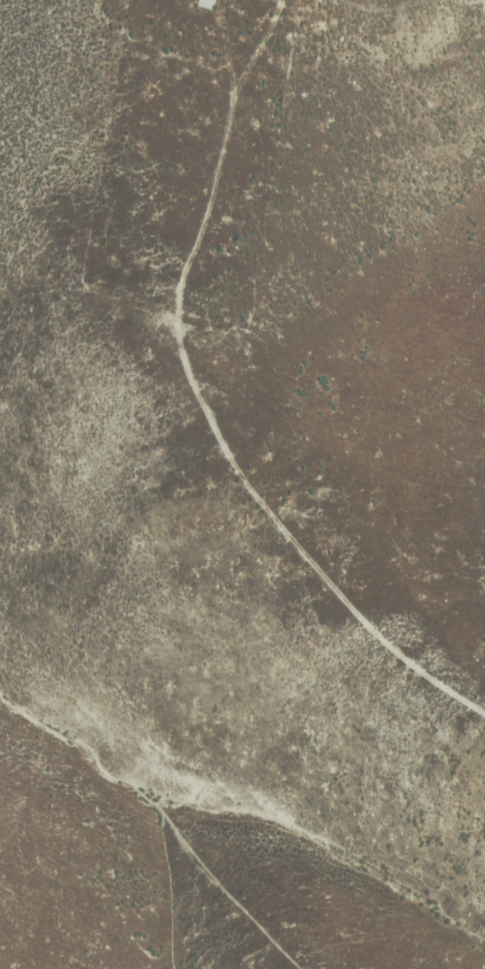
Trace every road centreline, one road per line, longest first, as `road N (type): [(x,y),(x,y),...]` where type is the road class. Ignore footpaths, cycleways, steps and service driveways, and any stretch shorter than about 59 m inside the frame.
road 1 (track): [(484,719),(366,625),(249,491),(187,361),(185,282),(236,87),(288,0)]

